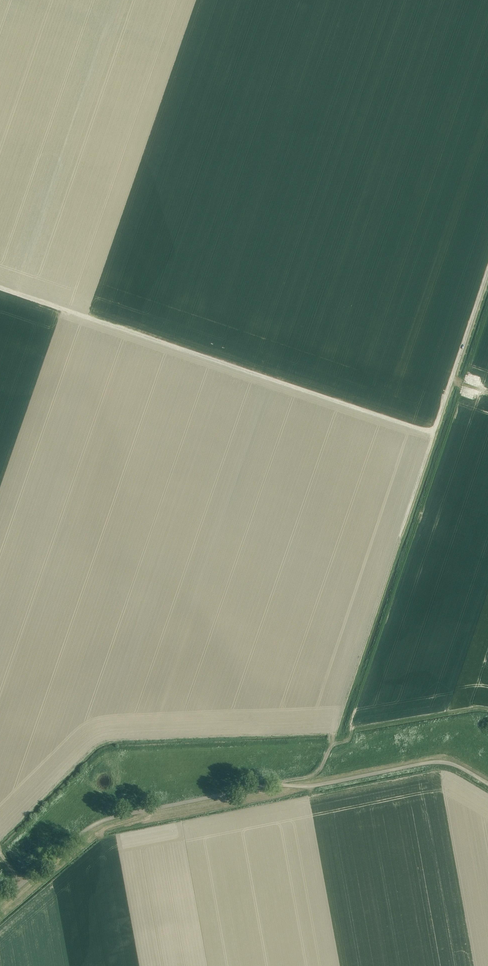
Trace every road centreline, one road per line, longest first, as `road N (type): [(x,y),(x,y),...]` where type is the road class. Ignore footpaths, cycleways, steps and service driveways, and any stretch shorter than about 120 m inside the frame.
road 1 (track): [(0,290),(434,434),(487,276)]
road 2 (track): [(487,784),(430,763),(112,817),(0,903)]

